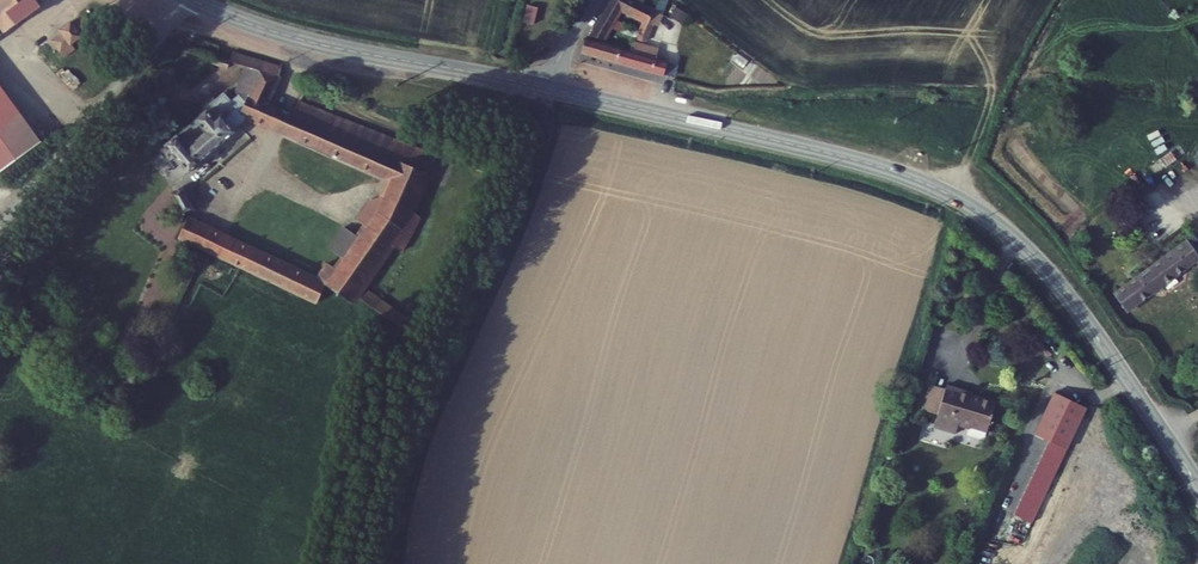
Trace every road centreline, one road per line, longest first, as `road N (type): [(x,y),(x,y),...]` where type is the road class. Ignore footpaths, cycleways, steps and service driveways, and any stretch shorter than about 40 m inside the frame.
road 1 (tertiary): [(542,88),(859,162),(969,206),(1054,279),(1197,486)]
road 2 (tertiary): [(190,0),(313,43),(542,88)]
road 3 (unclassified): [(0,233),(187,0)]

